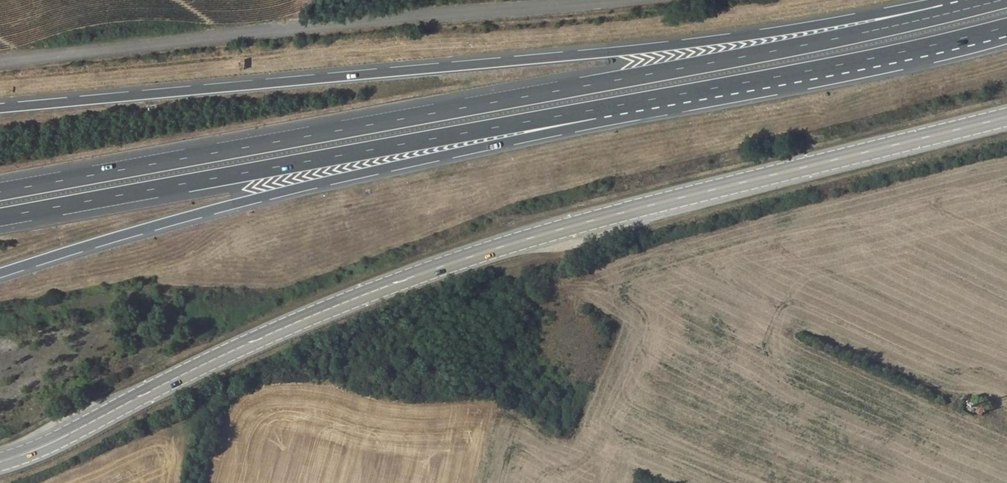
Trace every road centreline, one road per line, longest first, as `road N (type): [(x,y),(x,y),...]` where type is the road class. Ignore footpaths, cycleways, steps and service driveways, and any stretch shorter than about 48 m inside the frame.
road 1 (secondary): [(1006,117),(471,256),(278,330),(0,462)]
road 2 (motorway): [(1000,0),(774,50),(0,192)]
road 3 (motorway): [(985,0),(668,46),(0,108)]
road 4 (motorway): [(0,273),(231,205),(727,86)]
road 5 (motorway): [(0,217),(727,86)]
road 6 (unclassified): [(0,61),(608,0)]
road 7 (motorway): [(727,86),(1006,27)]

